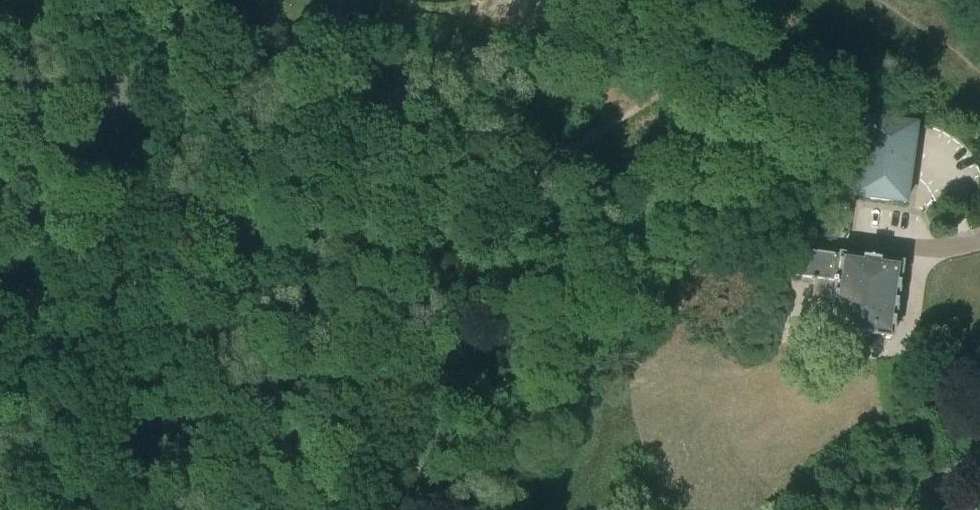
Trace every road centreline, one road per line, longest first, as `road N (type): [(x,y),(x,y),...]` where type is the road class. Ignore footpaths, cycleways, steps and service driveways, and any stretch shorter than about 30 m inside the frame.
road 1 (unclassified): [(127,509),(115,0)]

